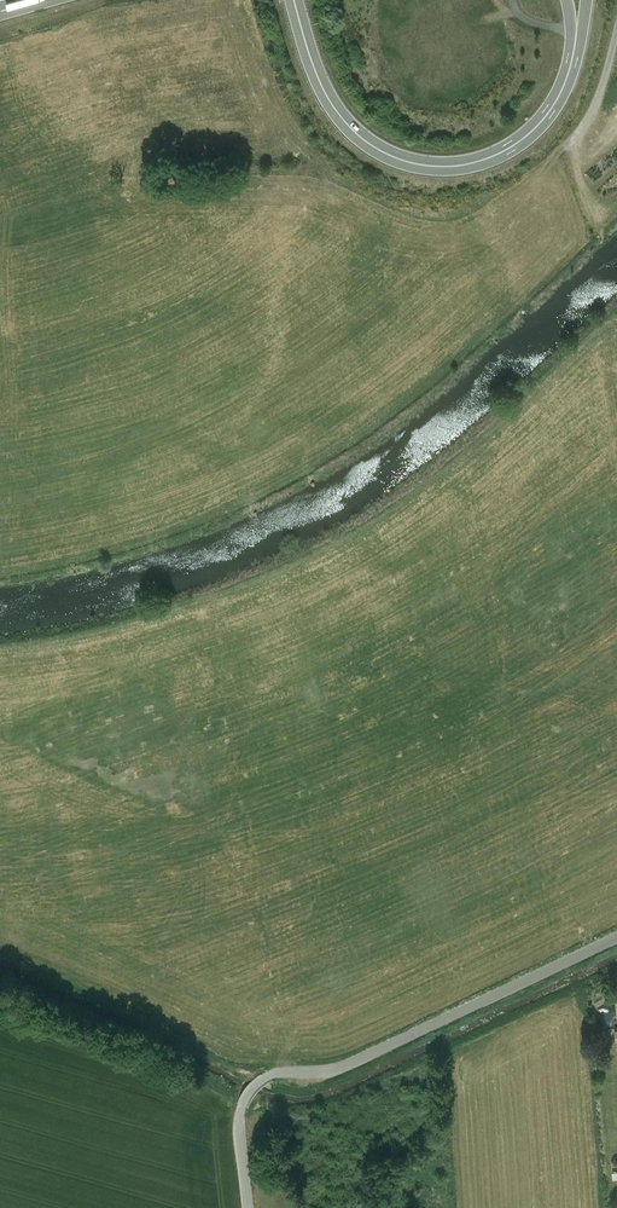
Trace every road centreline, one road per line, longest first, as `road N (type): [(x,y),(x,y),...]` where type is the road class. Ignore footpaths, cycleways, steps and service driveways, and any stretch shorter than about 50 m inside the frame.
road 1 (unclassified): [(616,934),(348,1062),(263,1072),(239,1105),(247,1207)]
road 2 (trunk): [(290,0),(319,81),(366,141),(400,158),(468,165),(502,155),(553,115),(569,85),(589,0)]
road 3 (trunk): [(568,0),(571,36),(553,98),(525,131),(457,153),(395,144),(373,130),(327,75),(303,0)]

